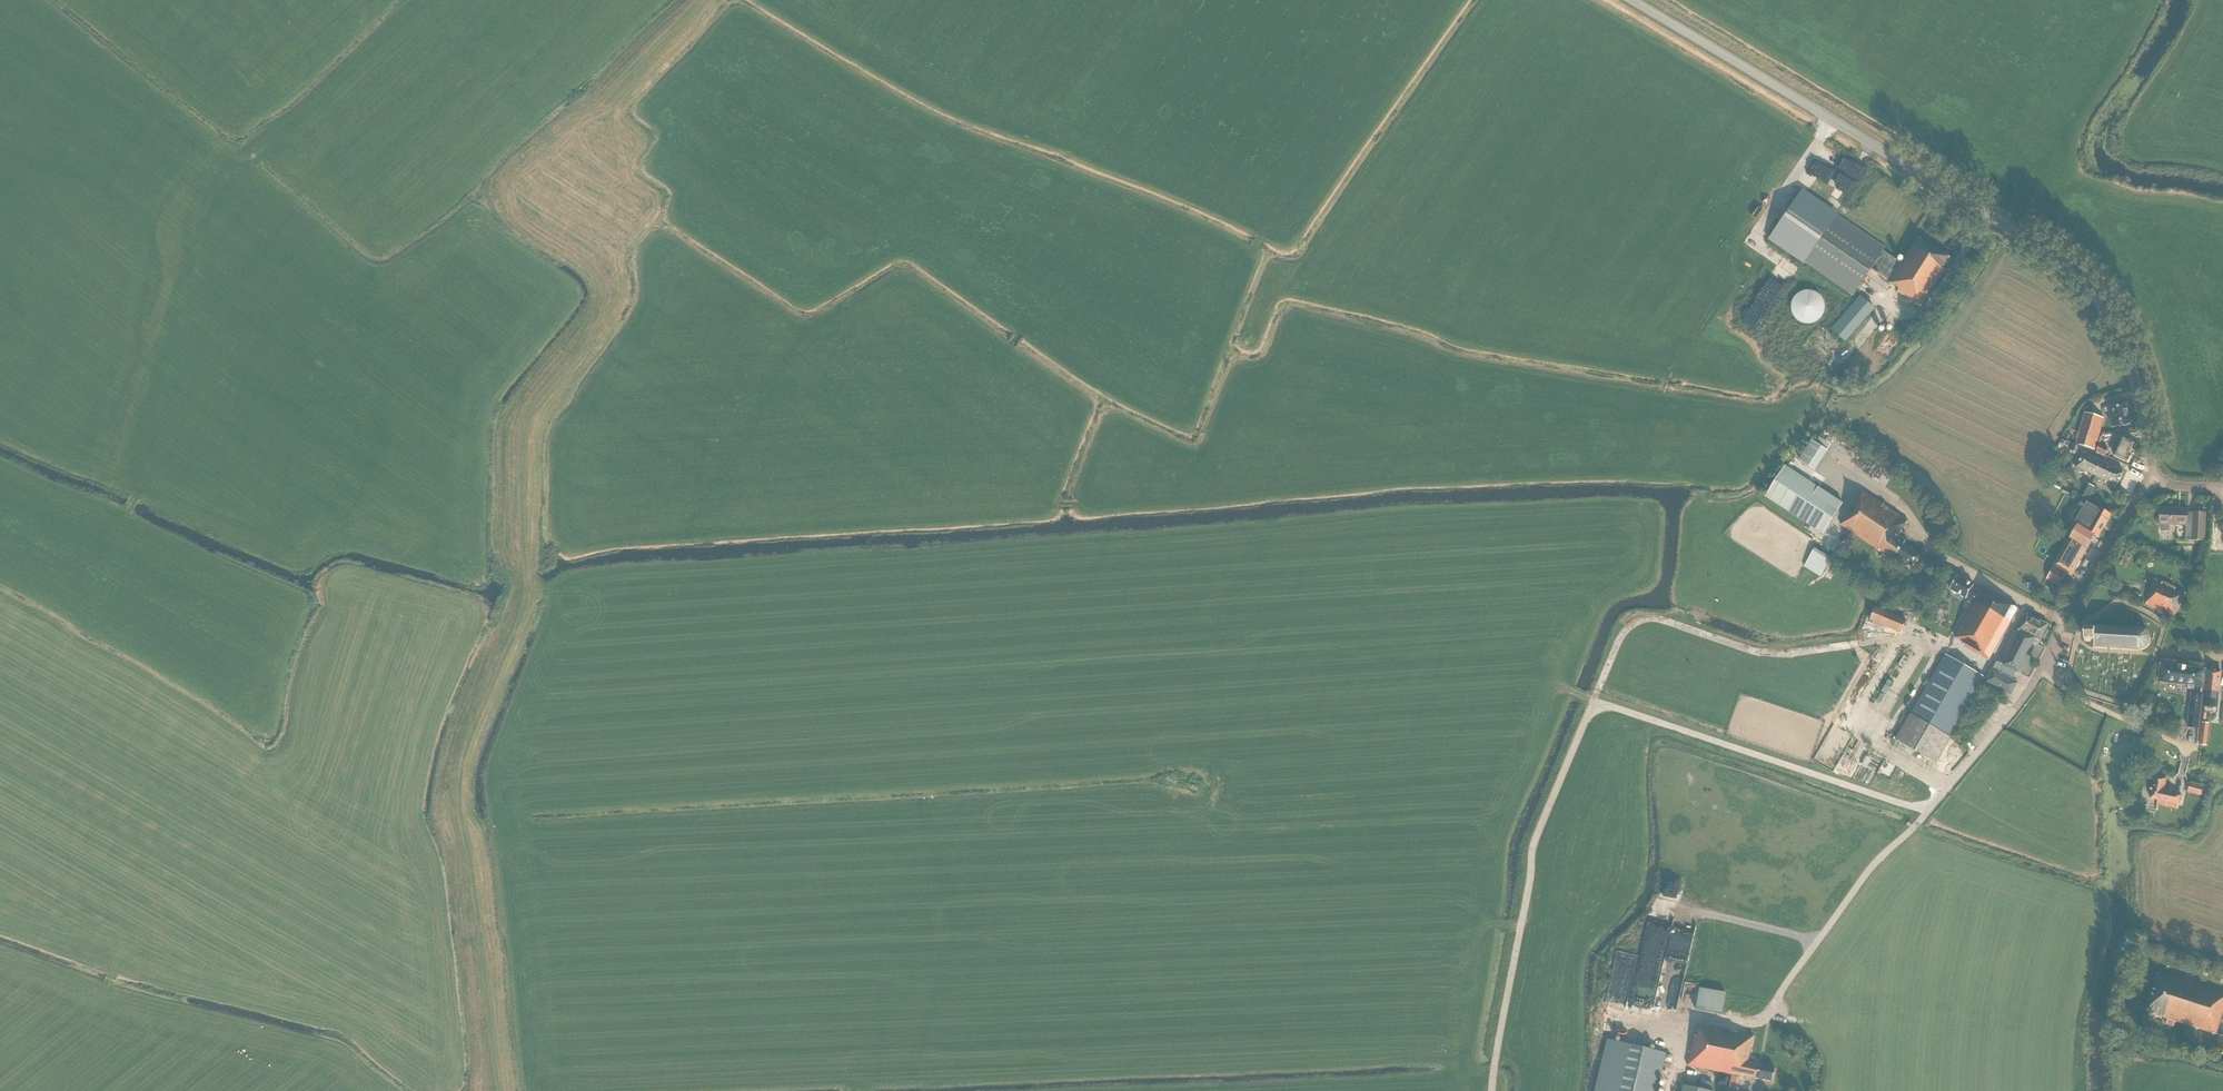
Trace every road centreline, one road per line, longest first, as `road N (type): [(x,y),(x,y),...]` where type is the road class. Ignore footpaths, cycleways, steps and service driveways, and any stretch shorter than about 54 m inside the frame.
road 1 (tertiary): [(2156,475),(2132,354),(2088,286),(2024,236),(1630,0)]
road 2 (unclassified): [(1927,812),(2029,690),(2066,622)]
road 3 (unclassified): [(2066,622),(2156,475)]
road 4 (unclassified): [(2066,622),(1932,549)]

